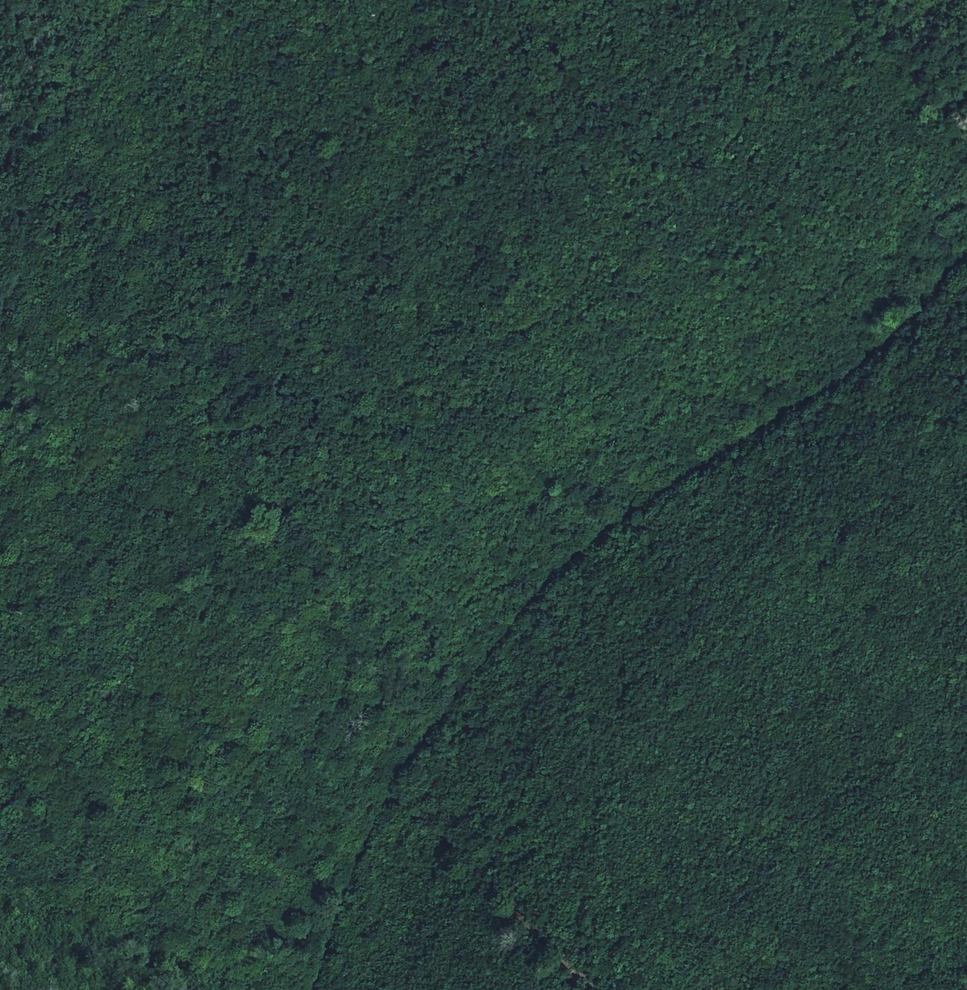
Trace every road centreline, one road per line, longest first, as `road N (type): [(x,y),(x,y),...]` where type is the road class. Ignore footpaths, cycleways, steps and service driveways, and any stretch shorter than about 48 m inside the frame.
road 1 (track): [(966,266),(872,360),(662,495),(547,588),(466,693)]
road 2 (track): [(466,693),(396,788),(320,989)]

